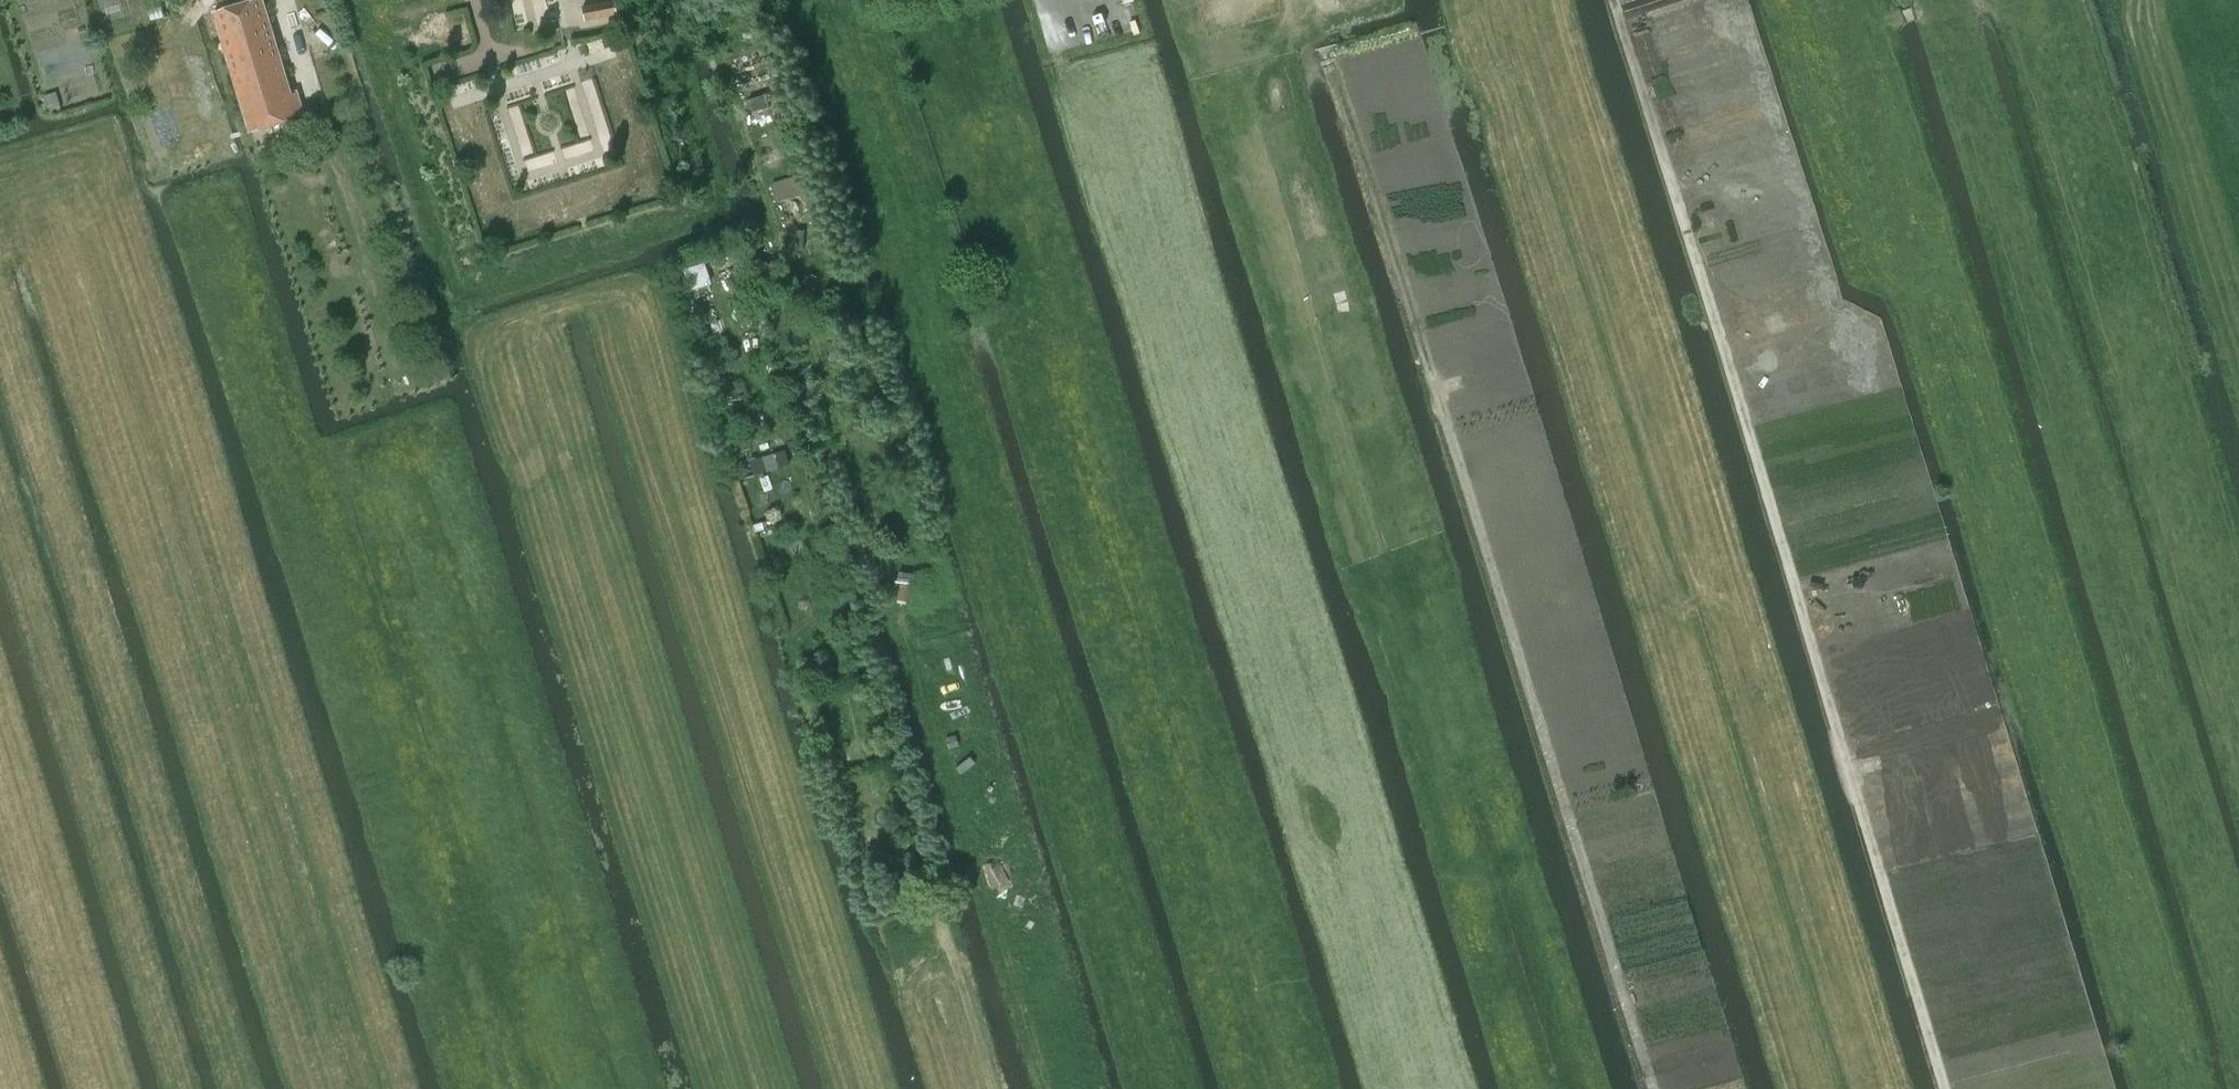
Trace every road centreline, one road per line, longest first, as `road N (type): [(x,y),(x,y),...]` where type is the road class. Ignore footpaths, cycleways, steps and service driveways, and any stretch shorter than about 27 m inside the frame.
road 1 (track): [(1950,1088),(1611,0)]
road 2 (track): [(1650,1088),(1335,66)]

